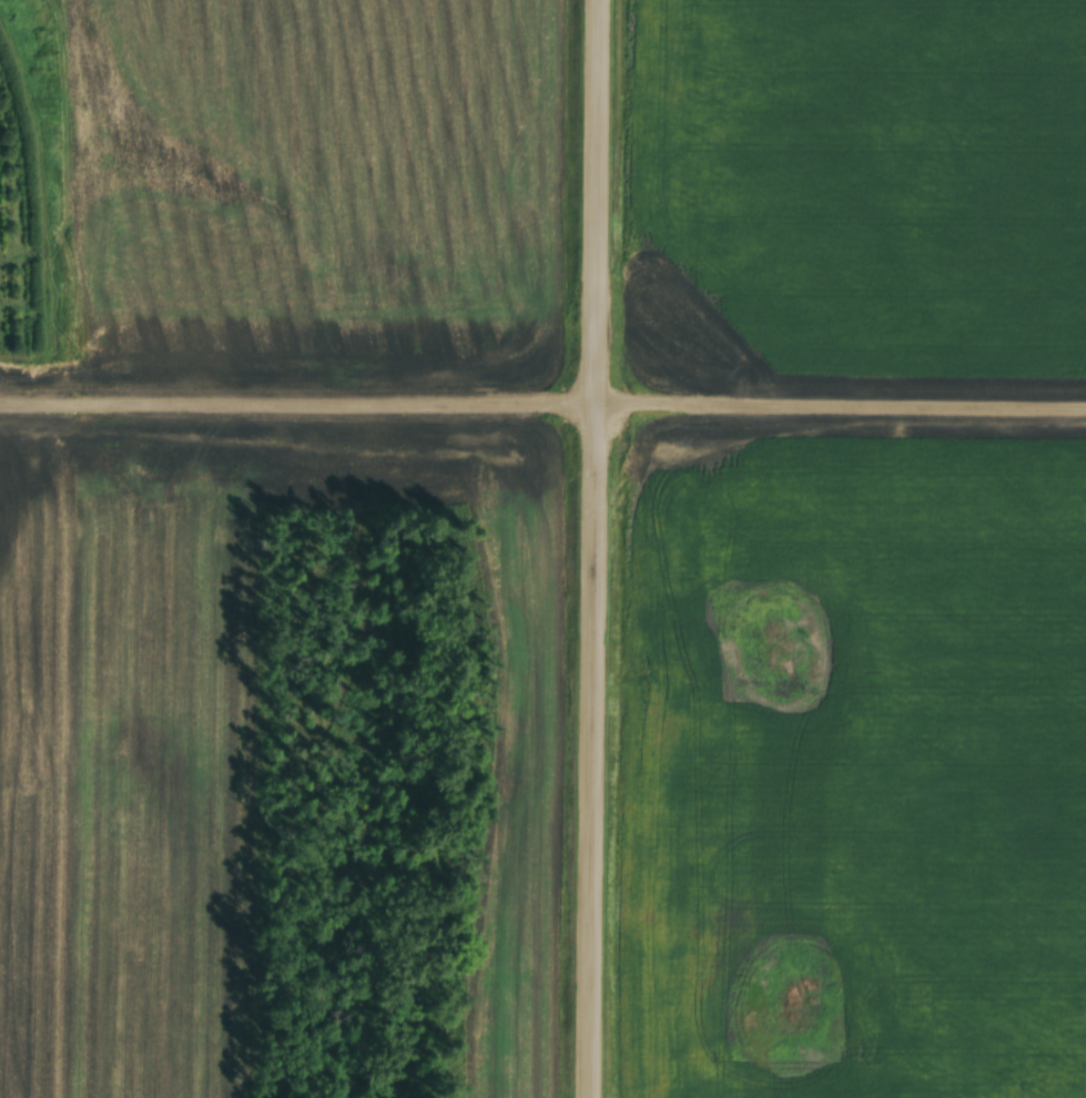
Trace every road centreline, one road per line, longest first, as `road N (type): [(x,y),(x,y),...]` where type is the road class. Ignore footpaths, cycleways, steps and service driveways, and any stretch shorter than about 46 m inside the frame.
road 1 (residential): [(595,1097),(604,0)]

